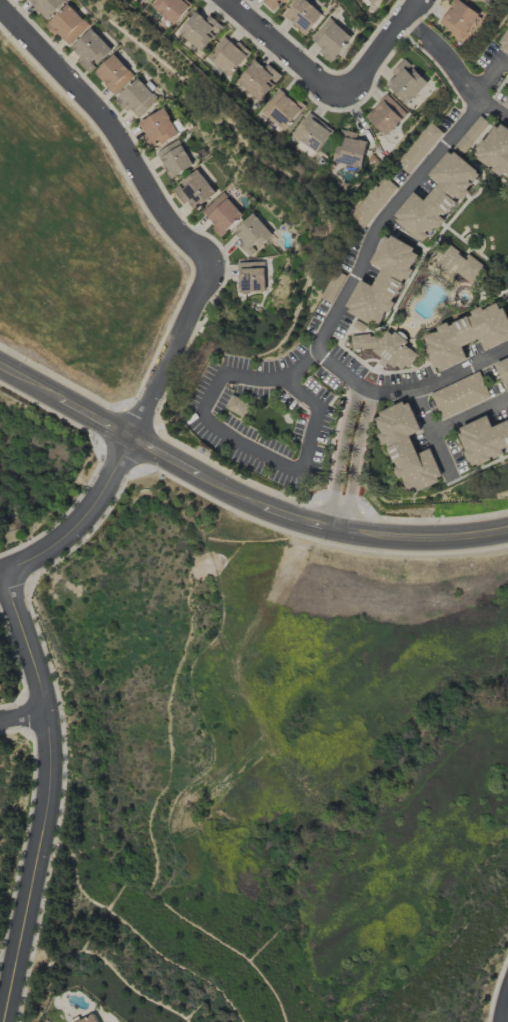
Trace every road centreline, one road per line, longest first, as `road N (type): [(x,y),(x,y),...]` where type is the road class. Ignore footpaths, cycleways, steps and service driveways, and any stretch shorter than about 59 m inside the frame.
road 1 (tertiary): [(0,364),(221,483),(305,517),(412,539),(507,530)]
road 2 (residential): [(8,572),(37,662),(54,760),(5,1021)]
road 3 (residential): [(217,262),(182,233),(109,117),(0,6)]
road 4 (residential): [(0,573),(40,557),(80,524),(135,437)]
road 5 (residential): [(135,437),(217,262)]
road 6 (residential): [(228,0),(342,96)]
road 7 (residential): [(342,96),(417,0)]

